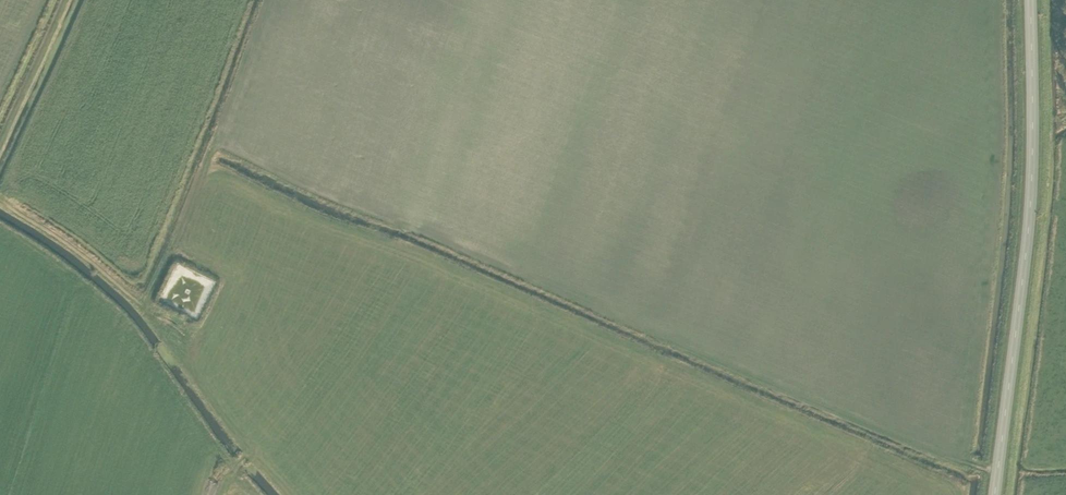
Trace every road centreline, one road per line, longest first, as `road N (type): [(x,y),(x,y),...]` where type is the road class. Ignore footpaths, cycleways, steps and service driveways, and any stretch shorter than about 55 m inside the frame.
road 1 (secondary): [(994,494),(1031,193),(1031,0)]

